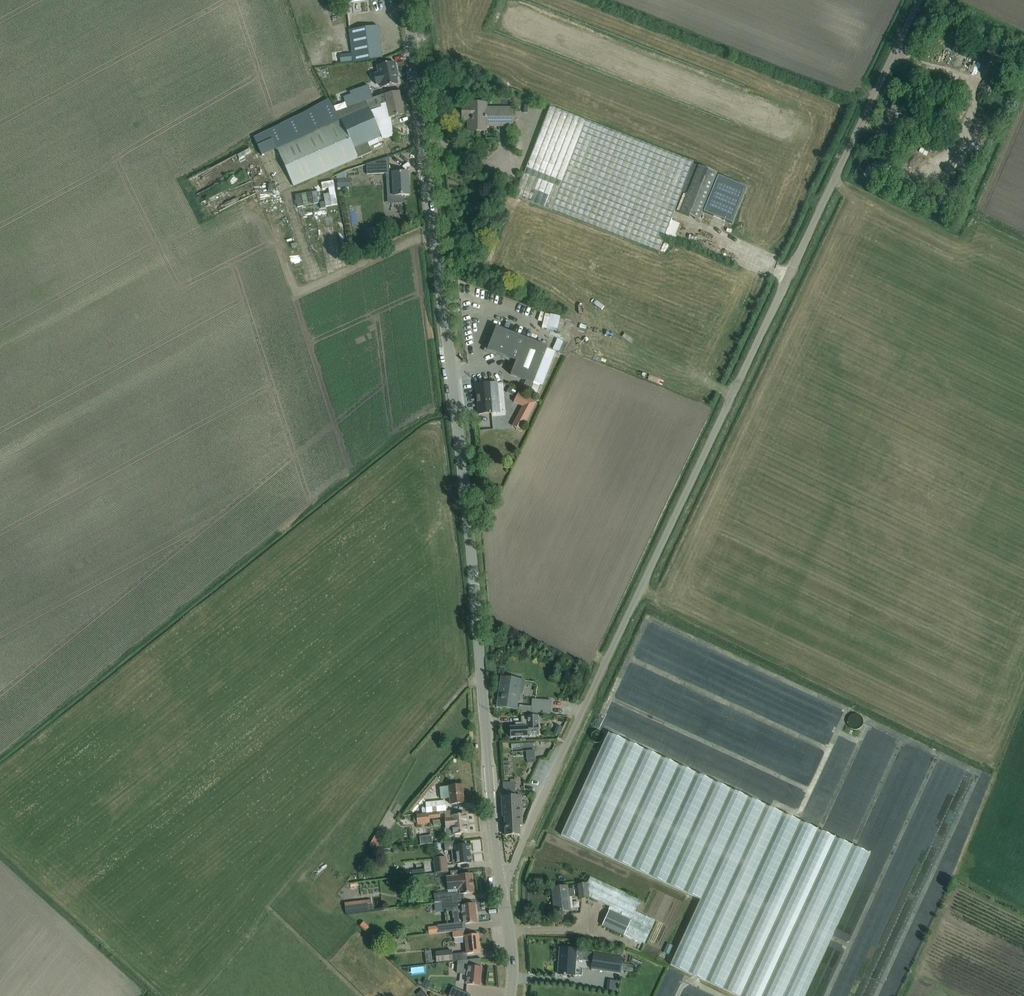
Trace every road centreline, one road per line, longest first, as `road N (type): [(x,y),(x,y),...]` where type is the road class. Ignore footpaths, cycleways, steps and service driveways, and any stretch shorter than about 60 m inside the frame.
road 1 (unclassified): [(500,881),(917,0)]
road 2 (unclassified): [(500,881),(409,0)]
road 3 (track): [(437,230),(296,292),(273,215)]

